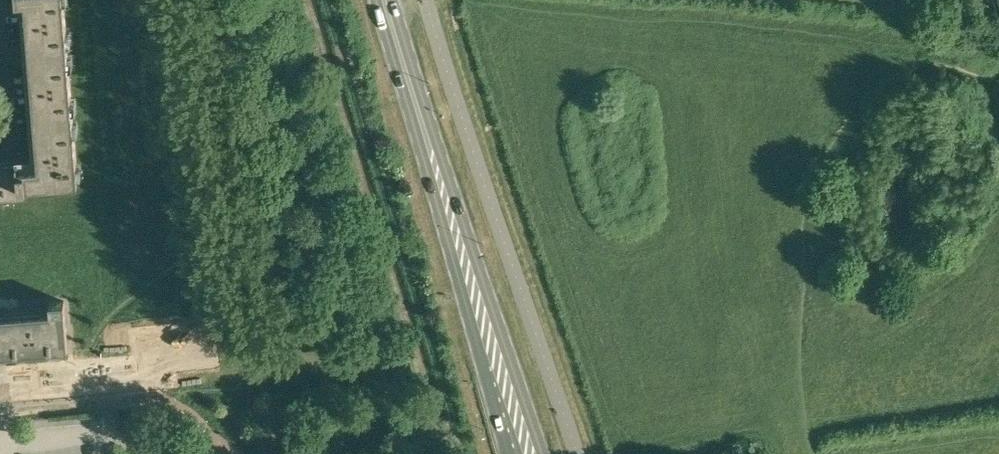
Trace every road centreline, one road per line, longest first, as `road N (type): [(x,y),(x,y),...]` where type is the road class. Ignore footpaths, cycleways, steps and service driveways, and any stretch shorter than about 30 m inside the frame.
road 1 (primary): [(545,453),(386,0)]
road 2 (primary): [(385,0),(510,453)]
road 3 (residential): [(0,392),(178,379)]

